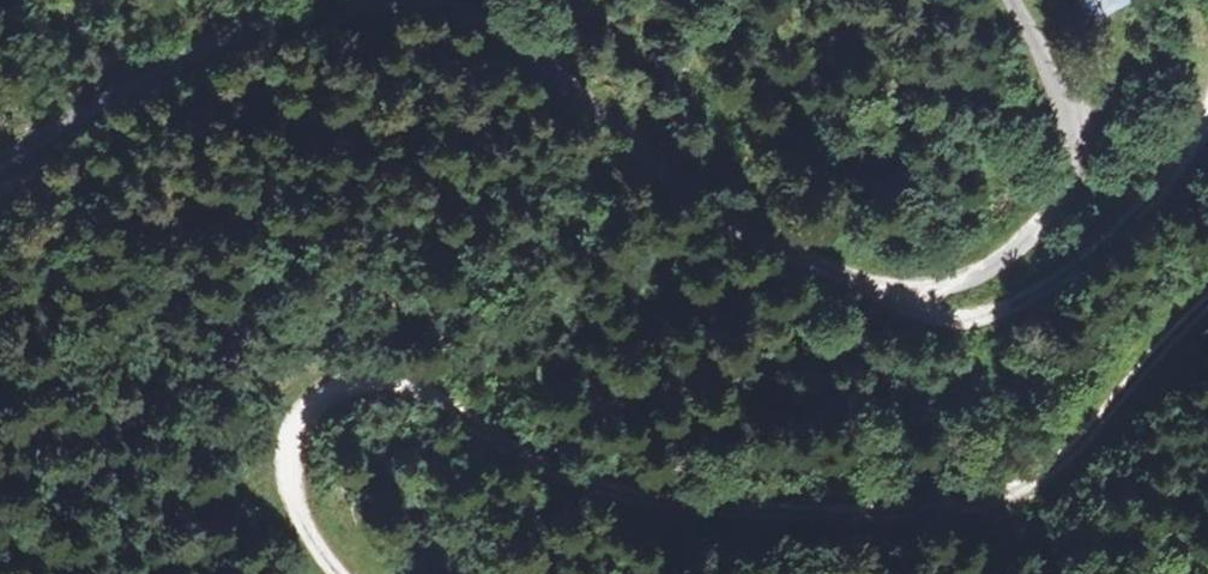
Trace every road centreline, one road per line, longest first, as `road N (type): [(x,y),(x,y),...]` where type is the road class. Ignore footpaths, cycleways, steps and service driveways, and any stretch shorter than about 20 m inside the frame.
road 1 (unclassified): [(1009,0),(1062,103),(1065,184),(1024,244),(993,269),(941,289),(868,285),(748,232),(538,60),(467,19),(426,8),(345,10),(234,37),(0,164)]
road 2 (track): [(1207,308),(1040,484),(1020,497),(947,513),(649,504),(553,473),(426,391),(393,381),(346,386),(304,419),(294,458),(299,505),(341,573)]
road 3 (track): [(899,290),(914,312),(944,321),(976,324),(1018,310),(1089,265),(1151,206),(1207,122)]

